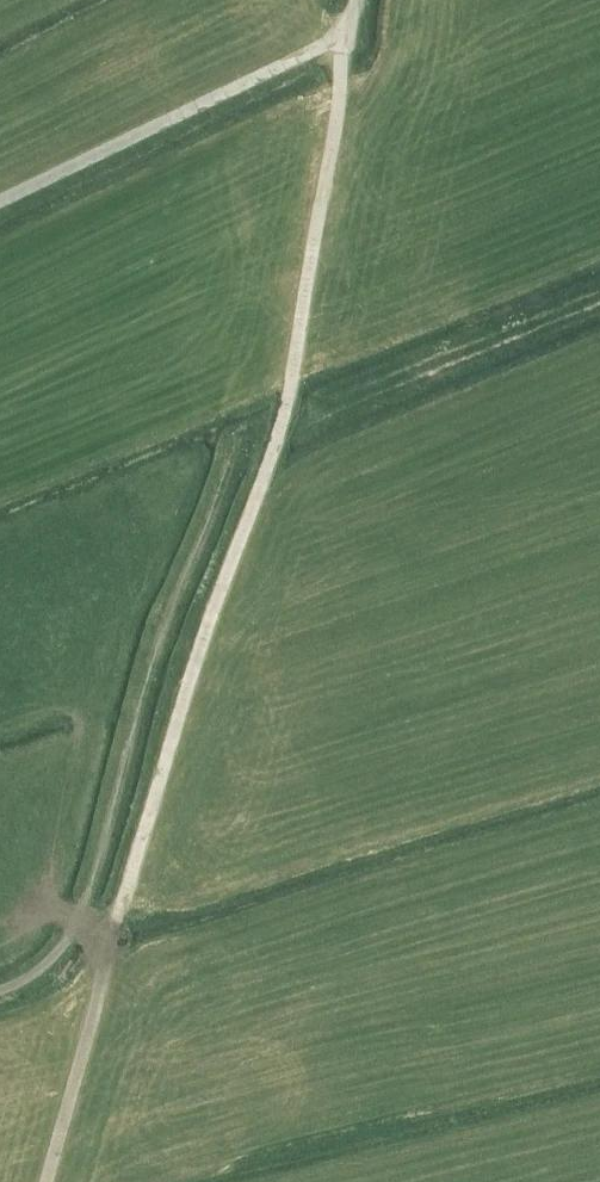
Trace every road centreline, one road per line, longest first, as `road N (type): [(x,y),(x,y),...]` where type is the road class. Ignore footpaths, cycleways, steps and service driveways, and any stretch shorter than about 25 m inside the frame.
road 1 (track): [(347,37),(278,429),(198,650),(45,1181)]
road 2 (unclassified): [(0,989),(50,962),(83,910),(161,634),(236,443)]
road 3 (track): [(356,0),(347,37),(322,53),(0,208)]

